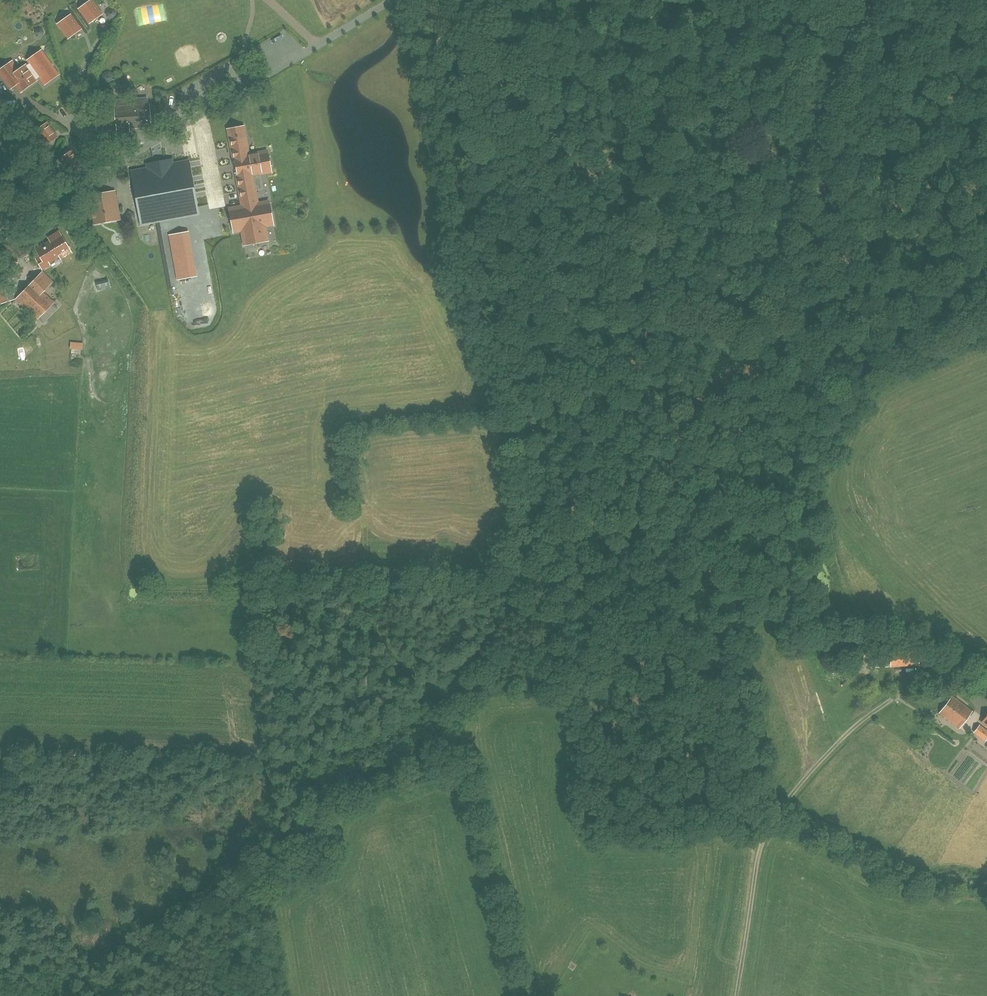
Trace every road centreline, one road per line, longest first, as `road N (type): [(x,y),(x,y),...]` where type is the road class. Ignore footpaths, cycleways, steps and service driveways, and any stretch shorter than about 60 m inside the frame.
road 1 (unclassified): [(735,995),(768,823),(835,746),(915,677)]
road 2 (track): [(285,770),(334,755),(431,688),(380,621),(374,581)]

